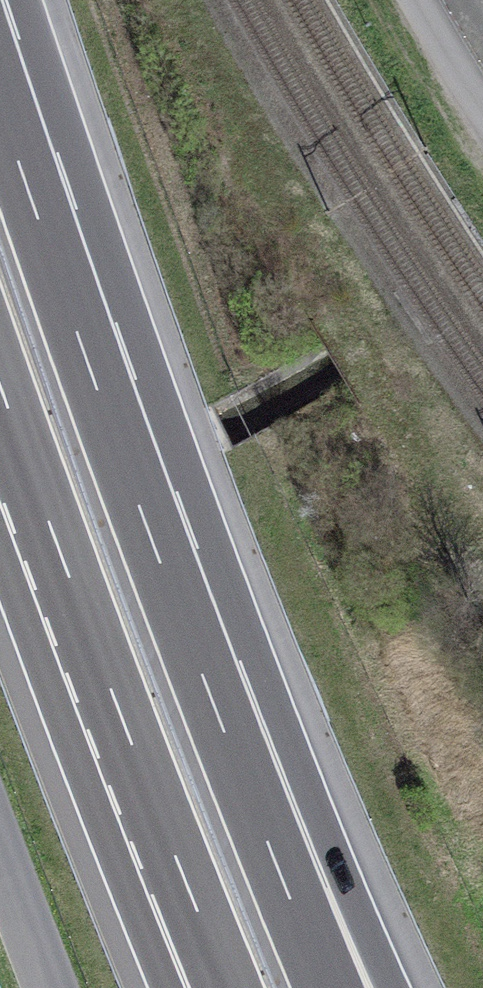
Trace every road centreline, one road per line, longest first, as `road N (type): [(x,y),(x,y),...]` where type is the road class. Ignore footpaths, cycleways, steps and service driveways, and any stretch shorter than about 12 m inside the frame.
road 1 (motorway): [(179,616),(0,96)]
road 2 (motorway): [(0,382),(163,824)]
road 3 (motorway): [(393,987),(275,711),(179,616)]
road 4 (motorway): [(328,987),(179,616)]
road 5 (motorway): [(163,824),(230,987)]
road 6 (motorway): [(163,824),(158,960),(169,987)]
road 7 (residential): [(53,987),(0,849)]
road 8 (residential): [(421,0),(482,104)]

